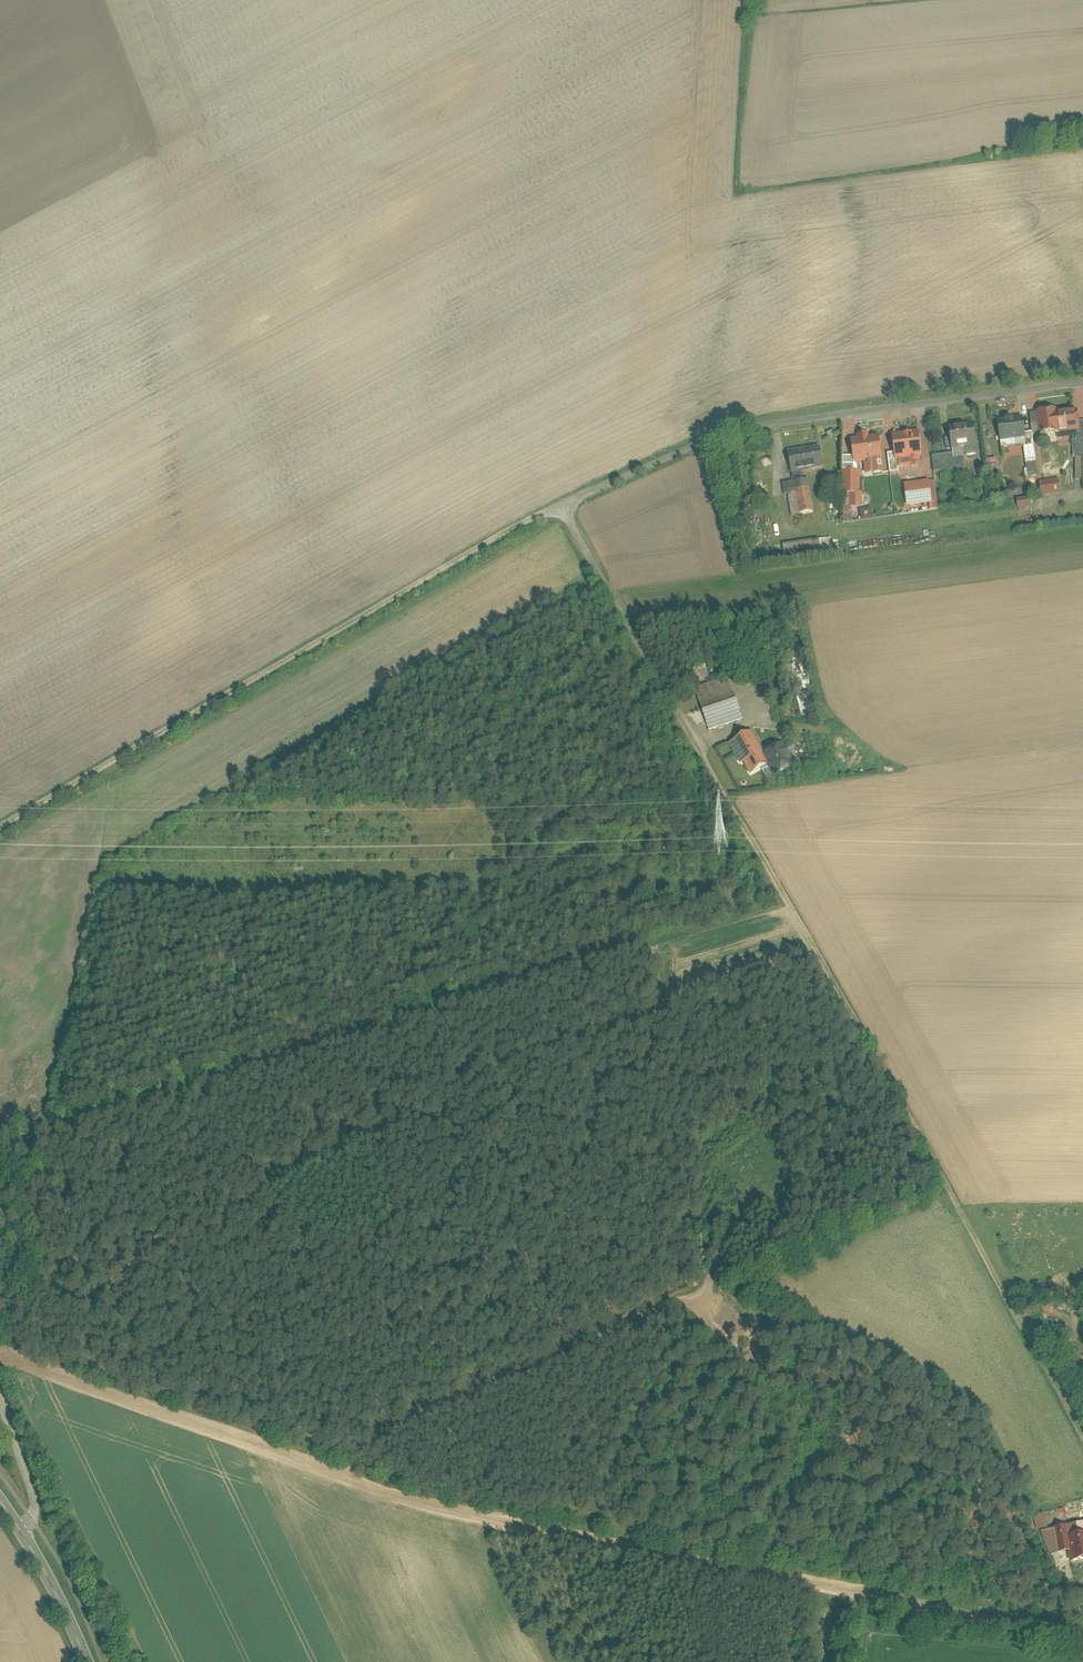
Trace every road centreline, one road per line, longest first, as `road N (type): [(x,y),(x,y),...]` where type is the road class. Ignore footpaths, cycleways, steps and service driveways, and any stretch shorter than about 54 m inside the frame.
road 1 (residential): [(1082,1436),(564,506),(735,430),(1082,385)]
road 2 (track): [(0,1354),(452,1514),(1082,1633)]
road 3 (track): [(0,824),(564,506)]
road 4 (track): [(352,1479),(377,1445),(446,1400),(471,1388),(524,1384),(681,1306),(724,1271),(750,1204),(803,1187)]
road 5 (tertiary): [(0,1510),(79,1661)]

